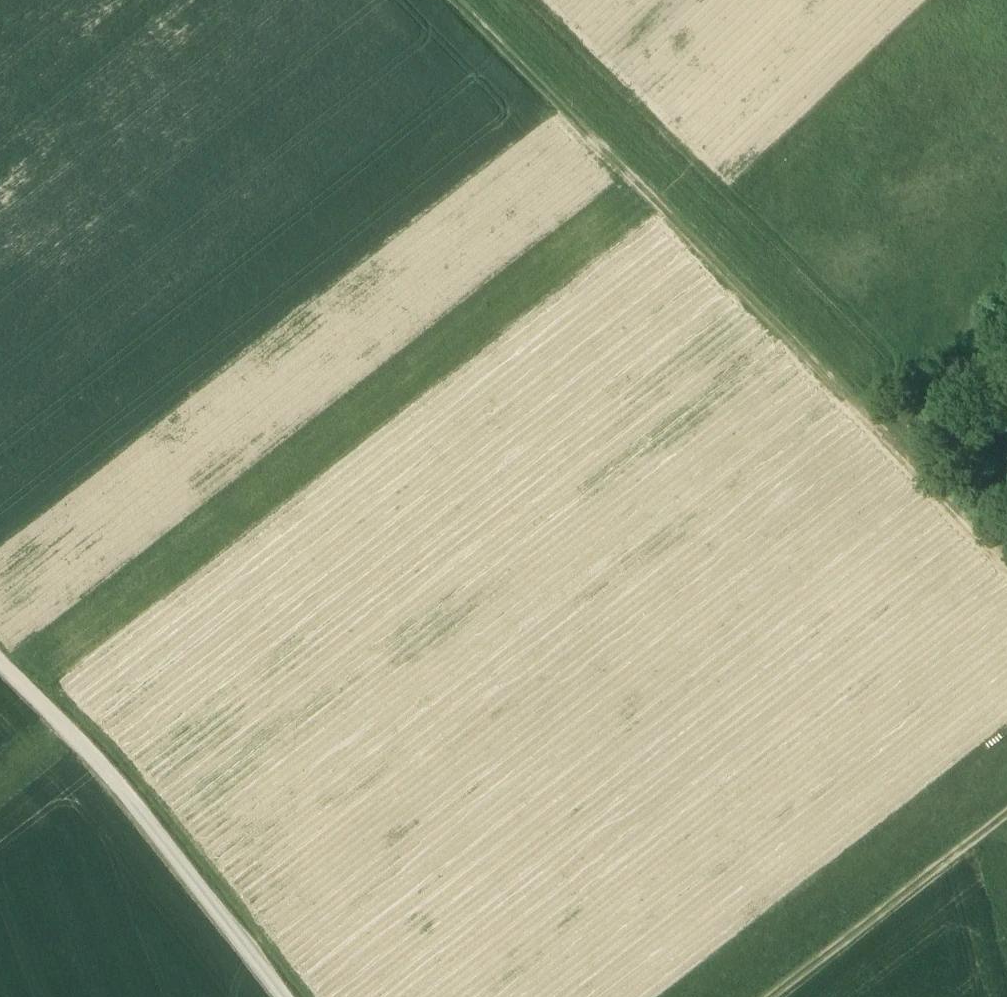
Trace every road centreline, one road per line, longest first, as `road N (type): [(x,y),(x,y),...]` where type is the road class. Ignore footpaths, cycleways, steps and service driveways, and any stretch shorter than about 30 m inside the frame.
road 1 (track): [(1006,552),(637,202),(446,0)]
road 2 (track): [(0,668),(100,765),(277,996)]
road 3 (track): [(783,996),(1006,818)]

